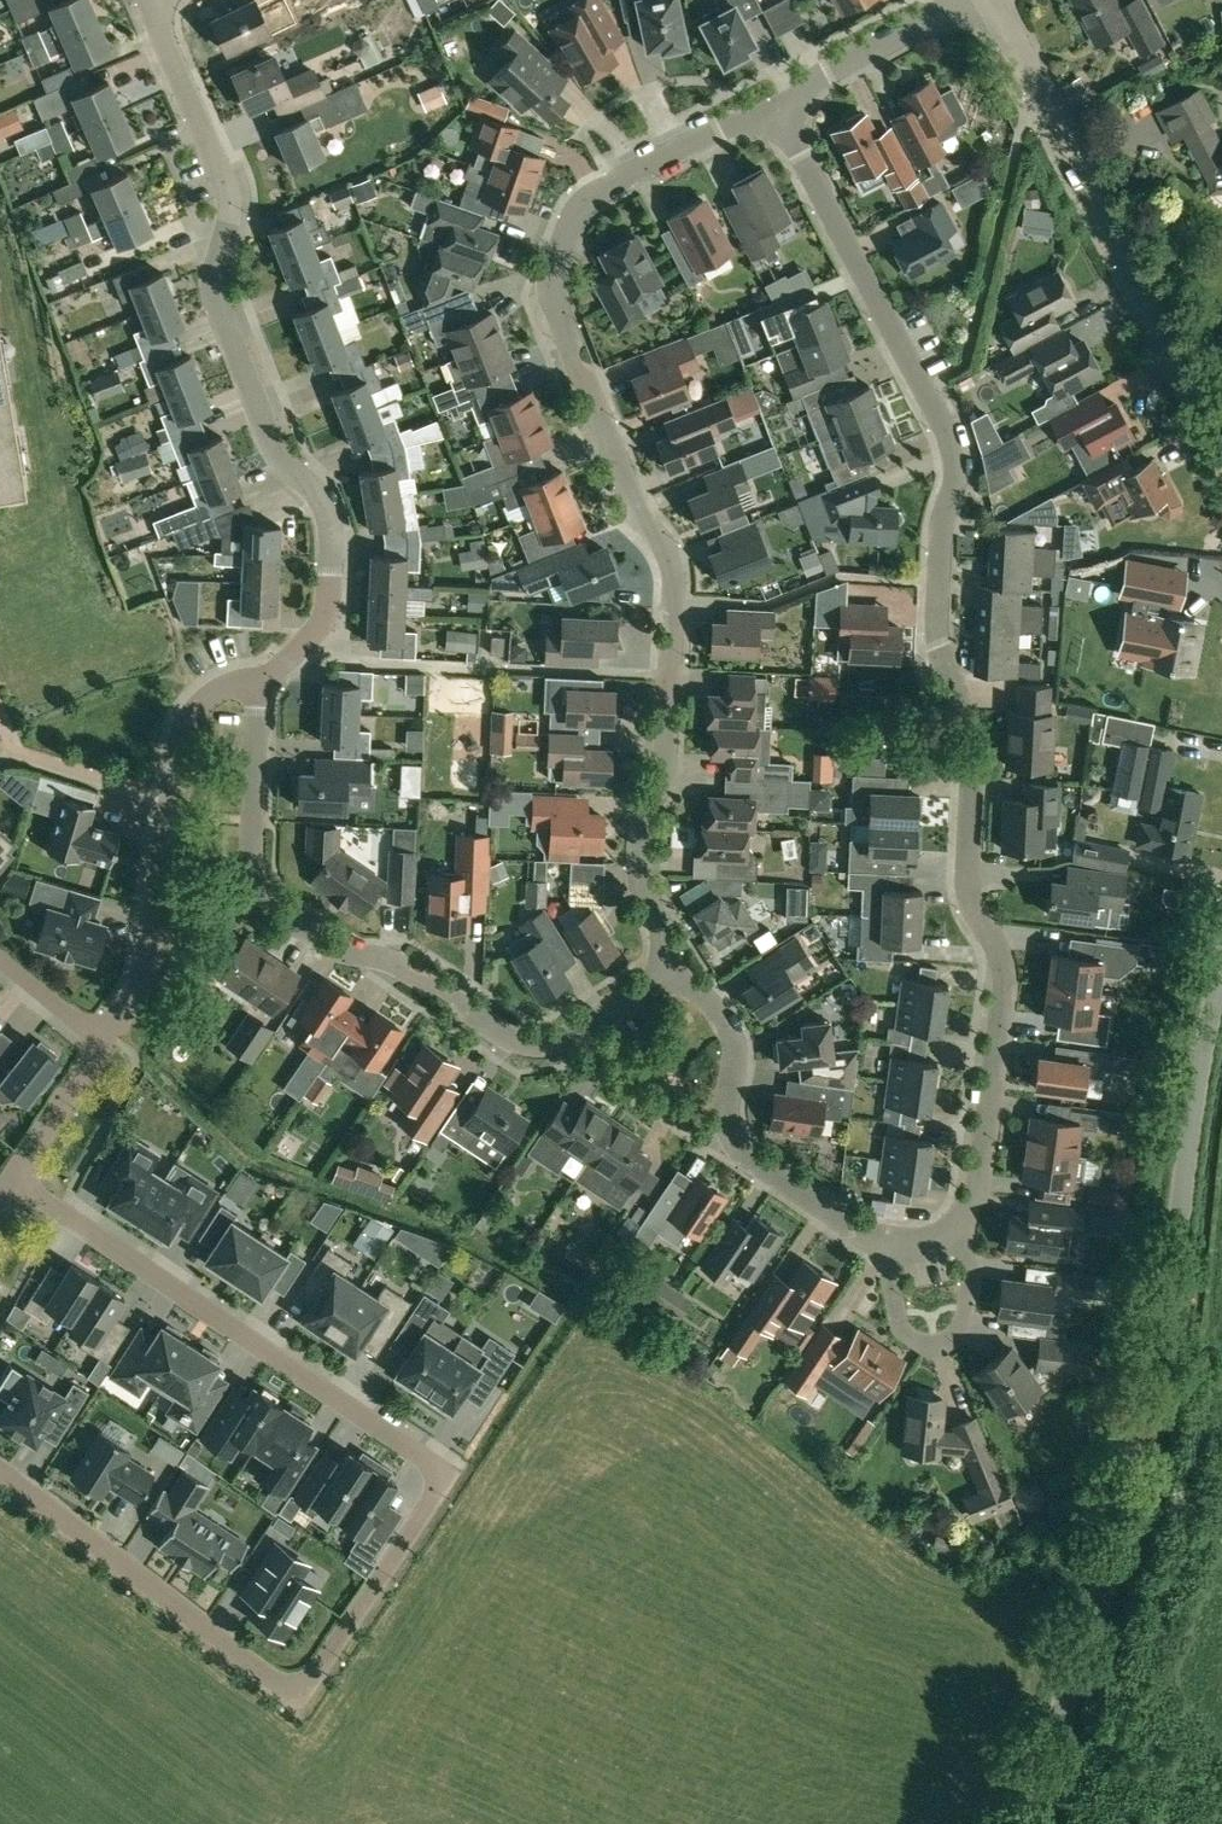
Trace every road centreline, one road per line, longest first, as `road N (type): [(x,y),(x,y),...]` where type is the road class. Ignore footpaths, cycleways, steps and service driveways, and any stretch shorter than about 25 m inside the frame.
road 1 (residential): [(957,1230),(980,1184),(1003,980),(967,887),(969,719),(938,668),(934,644),(939,524),(952,458),(940,420),(780,113)]
road 2 (residential): [(0,1471),(277,1682),(302,1686),(451,1479),(10,1178)]
road 3 (residential): [(676,964),(639,884),(640,819),(665,775),(674,578),(662,546),(637,518),(553,304),(553,278),(573,214),(589,199),(726,124),(780,113)]
road 4 (residential): [(261,683),(322,618),(329,519),(266,436),(216,299),(228,191),(145,0)]
road 5 (residential): [(676,964),(572,1038),(536,1045),(510,1041),(396,964),(343,952),(257,887),(249,861),(261,683)]
road 6 (unclassified): [(1038,1823),(1145,1440),(1160,1343)]
road 7 (residential): [(1221,436),(991,0)]
road 8 (residential): [(261,683),(228,685),(183,721),(143,981),(105,1044)]
road 9 (residential): [(676,964),(732,1037),(729,1132),(747,1158),(860,1231),(886,1239)]
road 10 (residential): [(1160,1343),(1221,973)]
road 11 (residential): [(886,1239),(899,1319),(909,1338),(931,1348),(953,1342),(964,1326),(972,1281),(957,1230)]
road 12 (residential): [(780,113),(824,71),(956,0)]
road 13 (residential): [(105,1044),(10,1178)]
road 14 (residential): [(105,1044),(0,957)]

